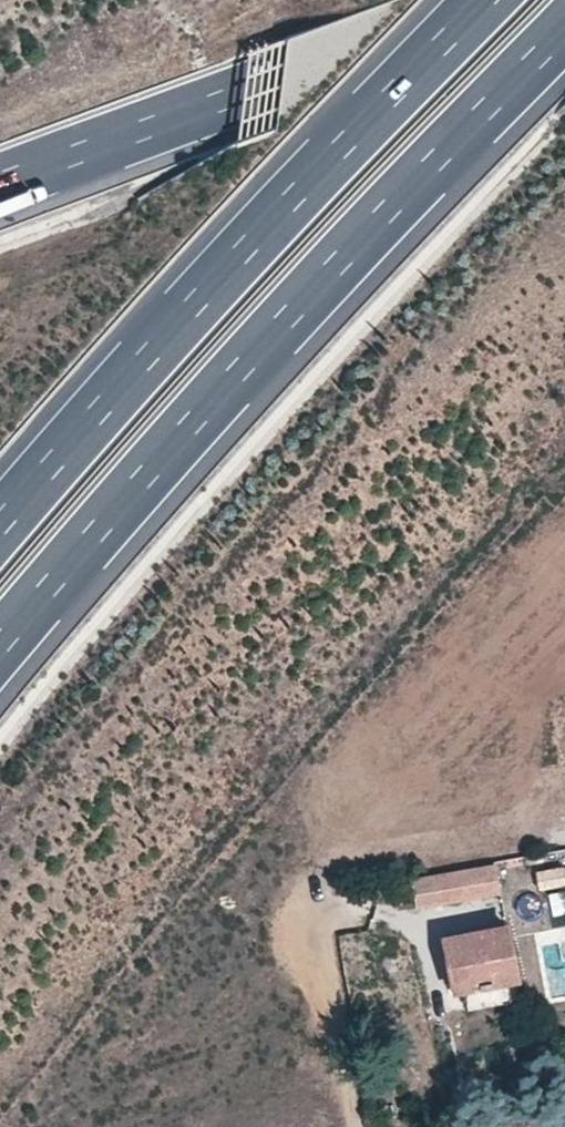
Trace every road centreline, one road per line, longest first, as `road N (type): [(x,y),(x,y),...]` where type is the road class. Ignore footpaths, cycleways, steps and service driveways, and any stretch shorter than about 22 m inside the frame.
road 1 (motorway): [(0,646),(341,261),(564,29)]
road 2 (motorway): [(483,0),(243,251),(0,526)]
road 3 (motorway): [(0,184),(492,0)]

